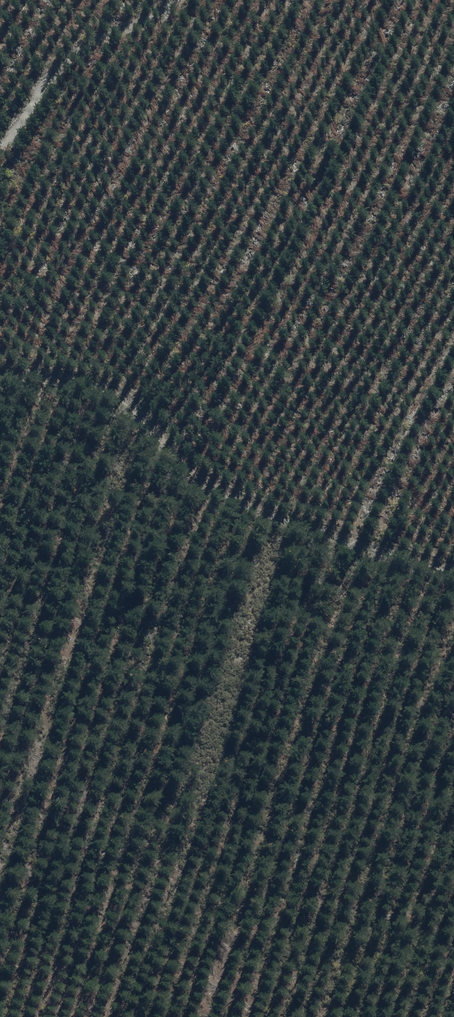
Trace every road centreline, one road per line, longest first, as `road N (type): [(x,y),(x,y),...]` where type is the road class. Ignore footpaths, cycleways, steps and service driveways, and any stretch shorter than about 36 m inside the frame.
road 1 (track): [(453,567),(299,525),(208,483),(99,384),(0,376)]
road 2 (track): [(453,936),(411,932),(336,901),(319,873),(267,845),(229,837),(121,857),(32,817),(0,793)]
road 3 (track): [(178,0),(75,54),(0,145)]

